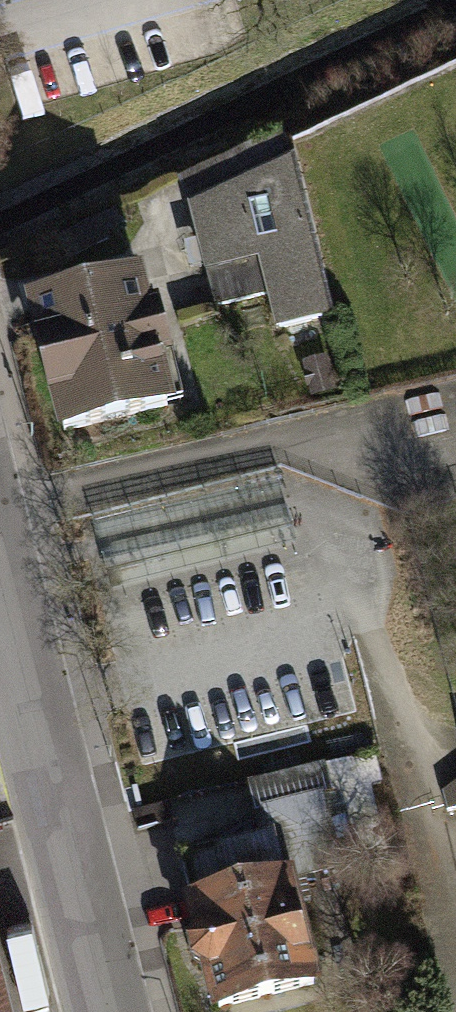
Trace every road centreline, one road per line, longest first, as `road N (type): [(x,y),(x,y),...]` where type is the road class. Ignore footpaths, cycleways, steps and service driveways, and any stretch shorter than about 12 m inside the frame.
road 1 (tertiary): [(0,578),(108,1011)]

